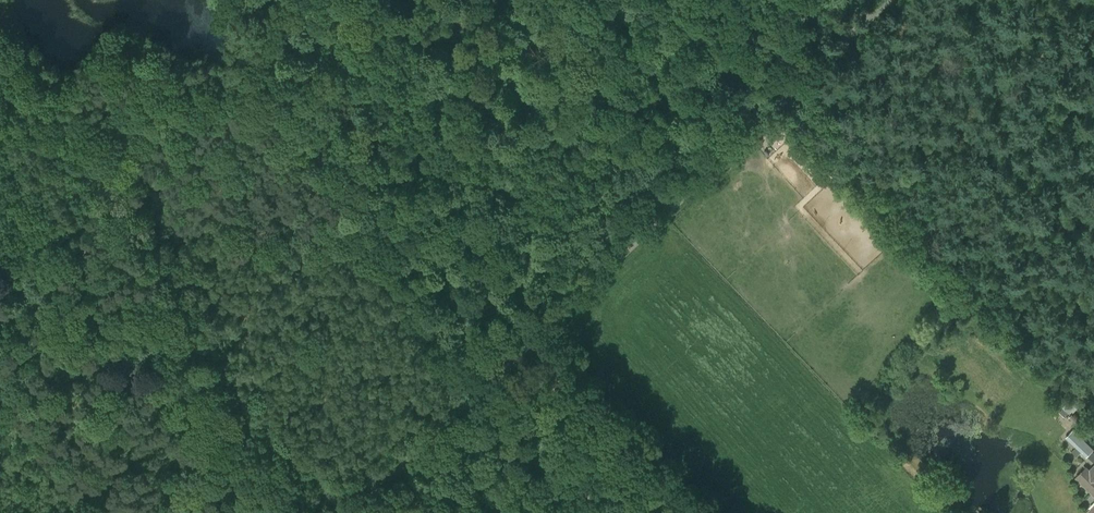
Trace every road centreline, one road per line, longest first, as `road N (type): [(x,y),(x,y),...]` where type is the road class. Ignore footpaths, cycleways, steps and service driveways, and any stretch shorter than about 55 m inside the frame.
road 1 (unclassified): [(352,512),(889,0)]

